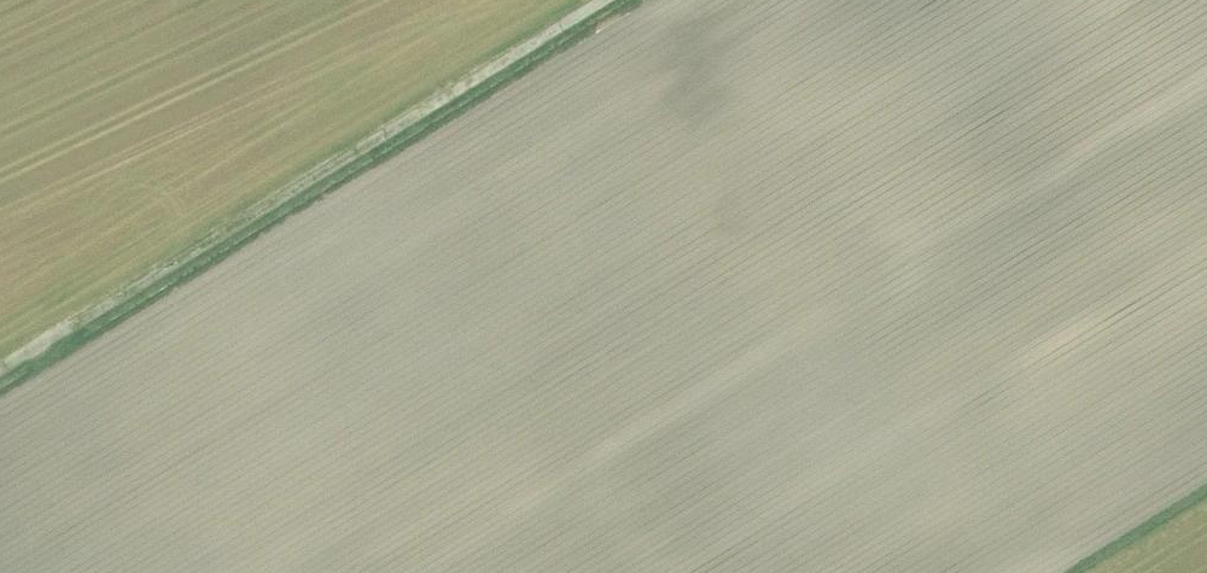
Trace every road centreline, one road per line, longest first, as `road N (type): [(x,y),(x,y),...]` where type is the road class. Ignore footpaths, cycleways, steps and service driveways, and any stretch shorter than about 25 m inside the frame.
road 1 (track): [(595,0),(0,369)]

